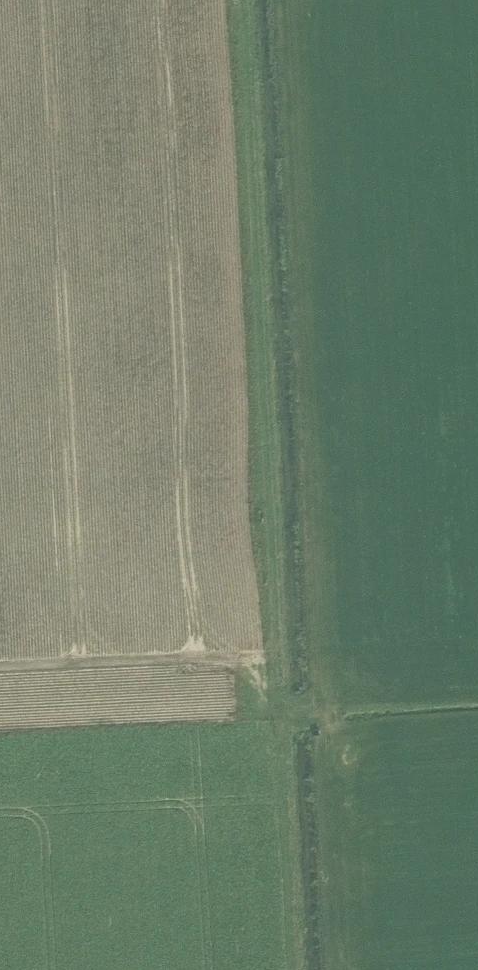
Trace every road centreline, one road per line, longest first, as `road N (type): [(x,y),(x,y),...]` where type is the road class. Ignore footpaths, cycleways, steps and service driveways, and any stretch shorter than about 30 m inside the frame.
road 1 (track): [(249,0),(292,704),(332,723)]

